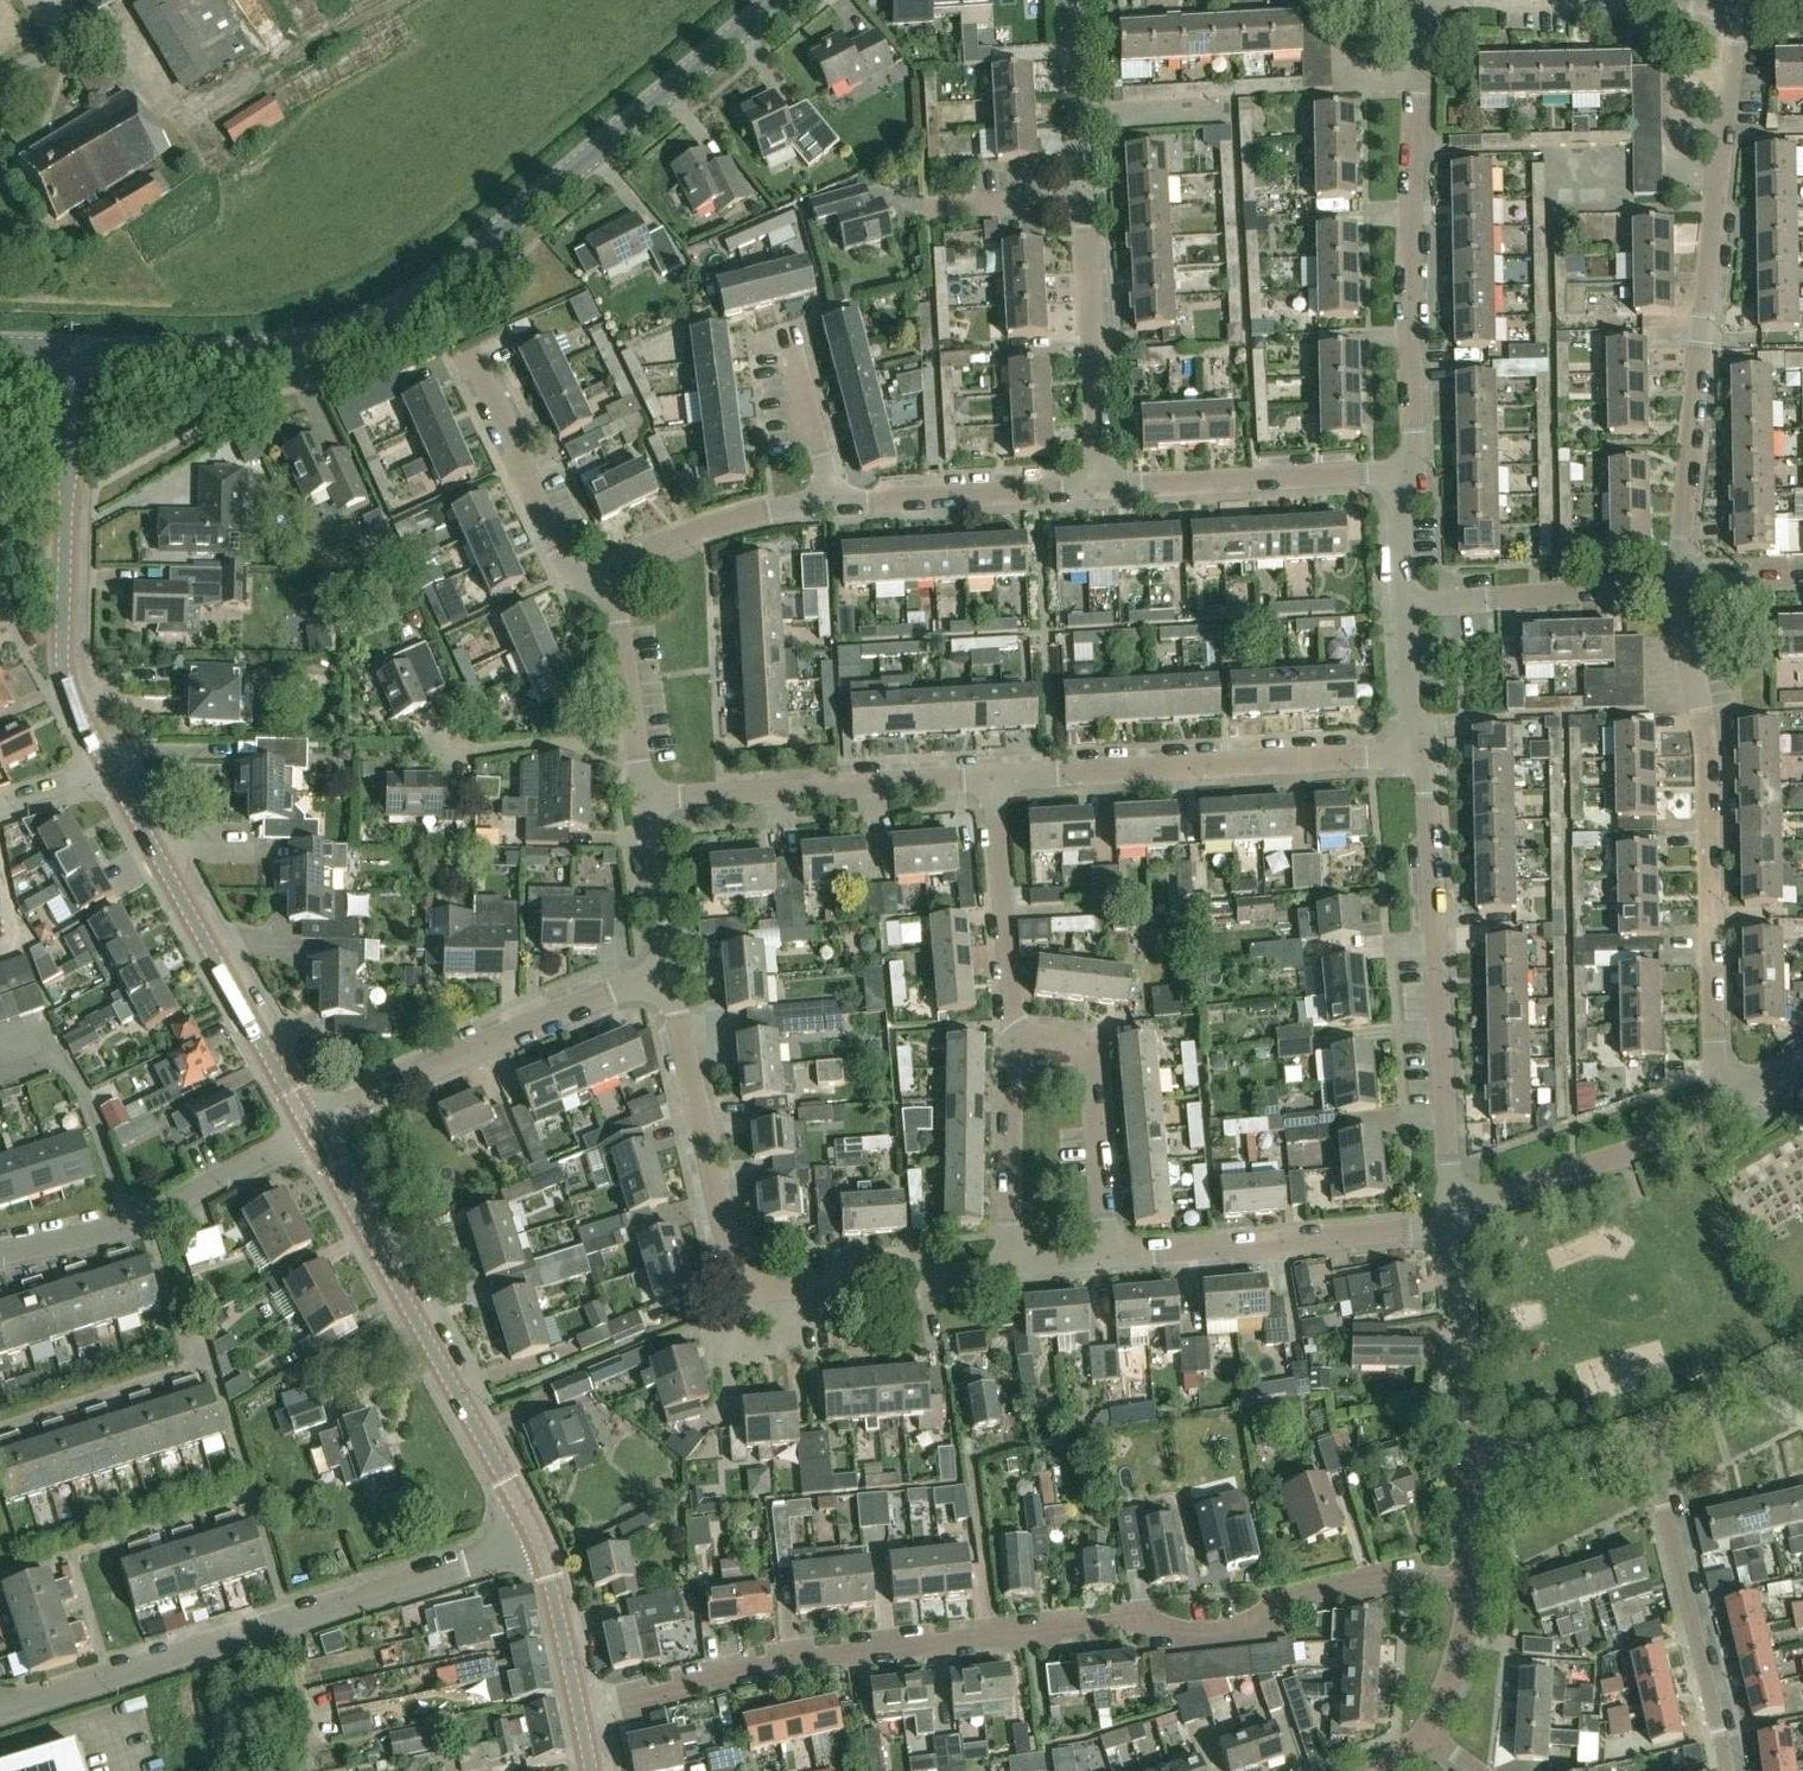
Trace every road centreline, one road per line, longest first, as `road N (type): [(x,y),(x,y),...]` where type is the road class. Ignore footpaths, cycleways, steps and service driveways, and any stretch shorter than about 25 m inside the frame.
road 1 (residential): [(578,1709),(851,1647),(1216,1609),(1469,1569)]
road 2 (unclassified): [(77,350),(227,353),(299,346),(365,326),(417,296),(772,0)]
road 3 (residential): [(1678,587),(1740,6)]
road 4 (residential): [(1006,1265),(744,1282),(666,972)]
road 5 (residential): [(0,1710),(535,1540)]
road 6 (residential): [(1725,1109),(1714,1047),(1706,735),(1678,587)]
road 7 (residential): [(1101,488),(1071,0)]
road 8 (residential): [(1396,476),(1414,436),(1409,0)]
road 9 (tertiary): [(535,1540),(310,1128)]
road 10 (residential): [(1454,1215),(1428,788),(1413,755)]
road 11 (residential): [(991,780),(1413,755)]
road 12 (tertiary): [(310,1128),(107,774)]
road 13 (residential): [(310,1128),(666,972)]
road 14 (residential): [(641,802),(991,780)]
road 15 (residential): [(1454,1215),(1409,1232),(1108,1256)]
road 16 (residential): [(1726,1770),(1647,1431)]
road 17 (residential): [(1101,488),(1396,476)]
road 18 (residential): [(1454,1215),(1664,1140),(1725,1109)]
road 19 (residential): [(1108,1256),(1087,1055),(1061,1029),(1017,1039)]
road 20 (residential): [(615,590),(577,578),(472,361)]
road 21 (residential): [(1405,604),(1678,587)]
road 22 (residential): [(831,504),(1101,488)]
road 23 (residential): [(1017,1039),(991,780)]
road 24 (residential): [(1471,1468),(1454,1215)]
road 25 (residential): [(131,1223),(54,1056),(32,1042),(0,1046)]
road 26 (residential): [(615,590),(648,555),(742,519),(831,504)]
road 27 (tertiary): [(107,774),(65,685),(65,553)]
road 28 (residential): [(1017,1039),(1009,1060),(1006,1265)]
road 29 (residential): [(641,802),(615,590)]
road 30 (tertiary): [(65,553),(77,350)]
road 31 (residential): [(131,1223),(310,1128)]
road 32 (residential): [(1471,1468),(1647,1431)]
road 33 (residential): [(1647,1431),(1802,1349)]
road 34 (tertiary): [(578,1709),(535,1540)]
road 35 (residential): [(1426,1736),(1465,1628),(1469,1569)]
road 36 (residential): [(831,504),(788,337)]
road 37 (residential): [(666,972),(641,802)]
road 38 (residential): [(1413,755),(1405,604)]
road 39 (residential): [(0,1253),(131,1223)]
road 40 (residential): [(1405,604),(1396,476)]
road 41 (residential): [(1678,587),(1802,585)]

